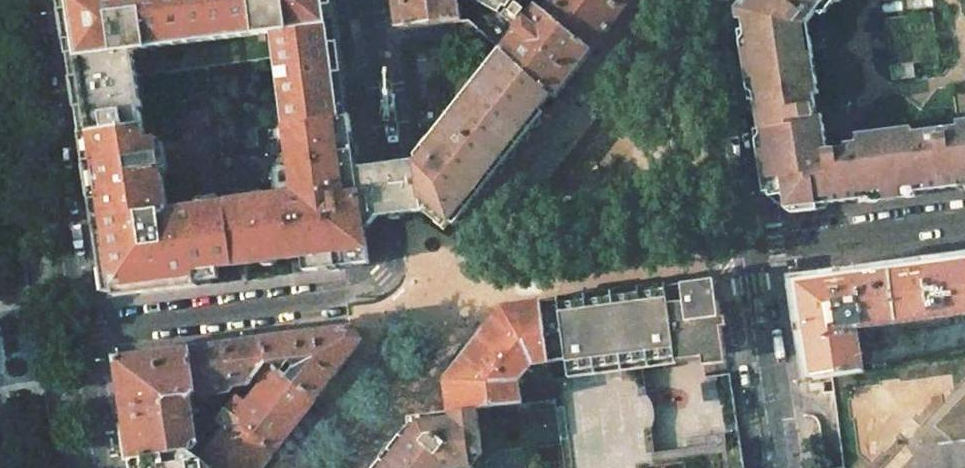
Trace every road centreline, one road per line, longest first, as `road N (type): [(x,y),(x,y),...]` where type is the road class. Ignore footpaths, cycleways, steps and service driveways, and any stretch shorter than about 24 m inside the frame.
road 1 (residential): [(368,0),(401,259),(384,287),(77,333)]
road 2 (residential): [(24,0),(77,333)]
road 3 (residential): [(745,246),(717,0)]
road 4 (residential): [(780,467),(745,246)]
road 5 (residential): [(745,246),(964,218)]
road 6 (residential): [(77,333),(100,467)]

